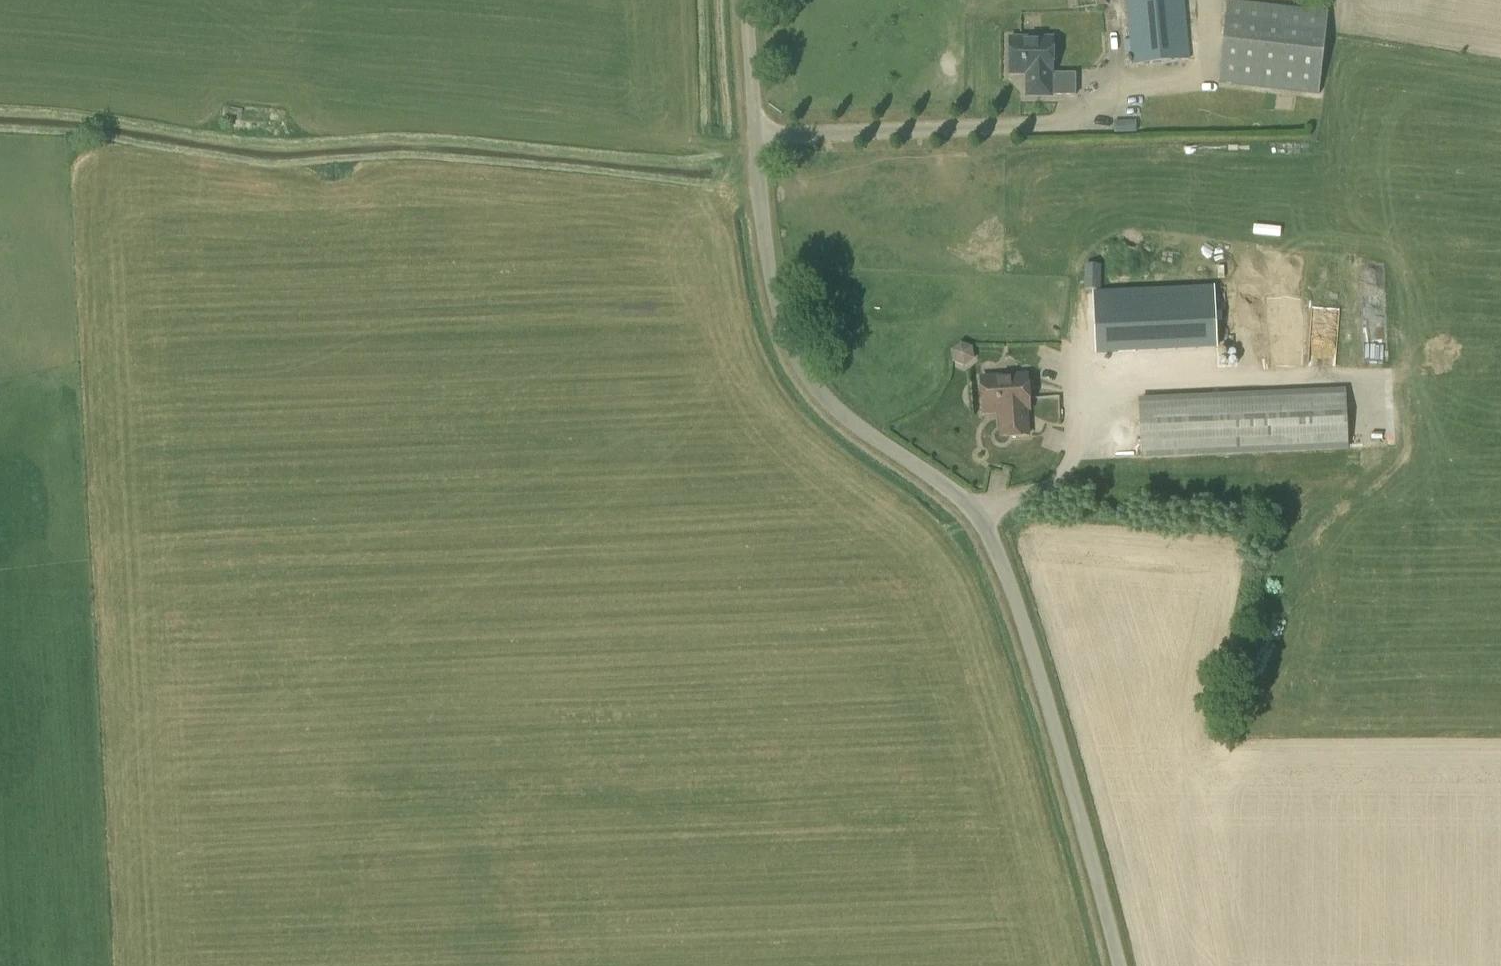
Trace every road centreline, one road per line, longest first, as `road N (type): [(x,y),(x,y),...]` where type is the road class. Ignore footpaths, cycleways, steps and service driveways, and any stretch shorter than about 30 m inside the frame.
road 1 (unclassified): [(1120,965),(1059,743),(991,543),(946,476),(803,380),(780,349),(769,305),(748,0)]

